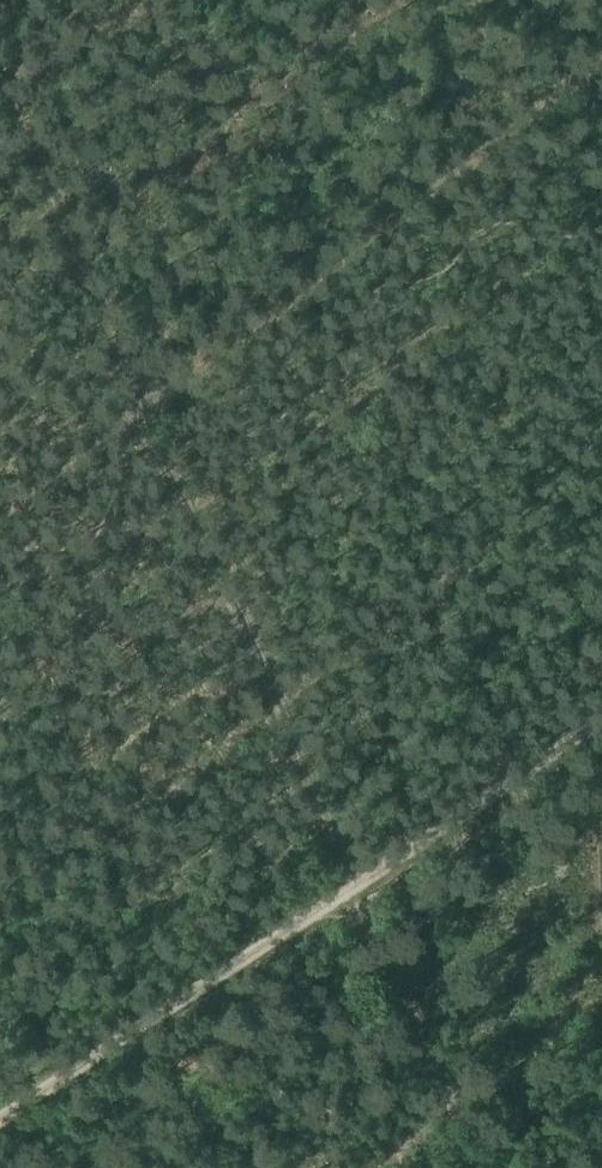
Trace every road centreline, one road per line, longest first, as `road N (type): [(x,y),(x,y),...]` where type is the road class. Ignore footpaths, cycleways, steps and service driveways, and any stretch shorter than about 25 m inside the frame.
road 1 (track): [(601,71),(0,513)]
road 2 (track): [(0,1114),(601,710)]

